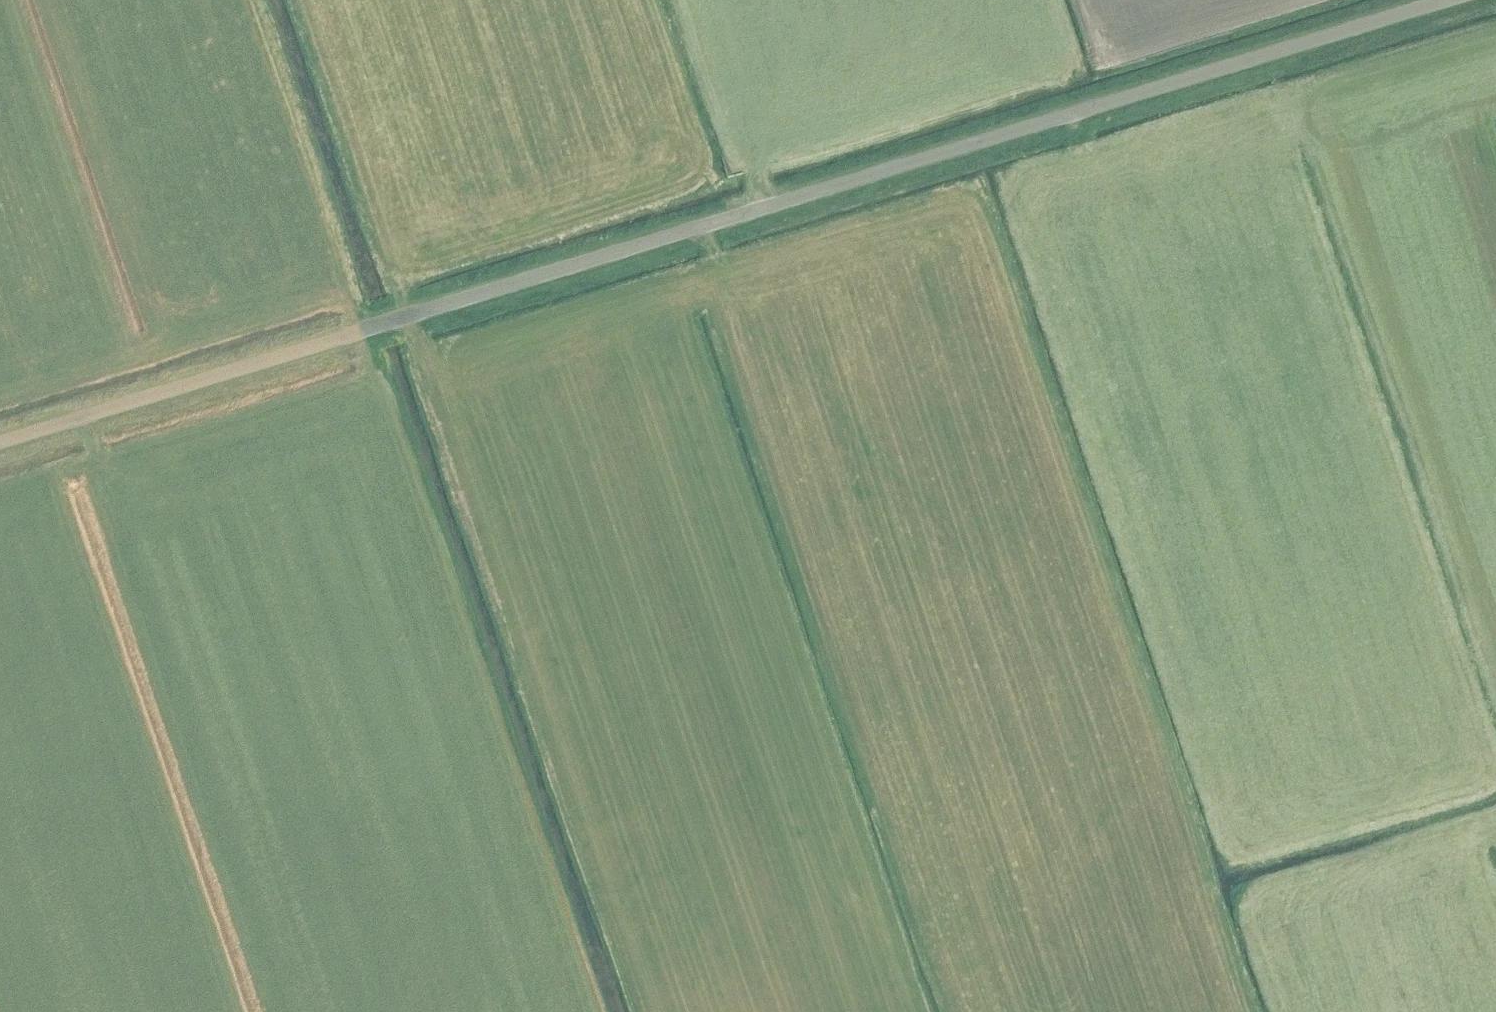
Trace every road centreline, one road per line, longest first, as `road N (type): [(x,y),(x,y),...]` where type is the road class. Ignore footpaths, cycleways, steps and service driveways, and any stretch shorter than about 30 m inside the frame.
road 1 (unclassified): [(1469,0),(0,444)]

